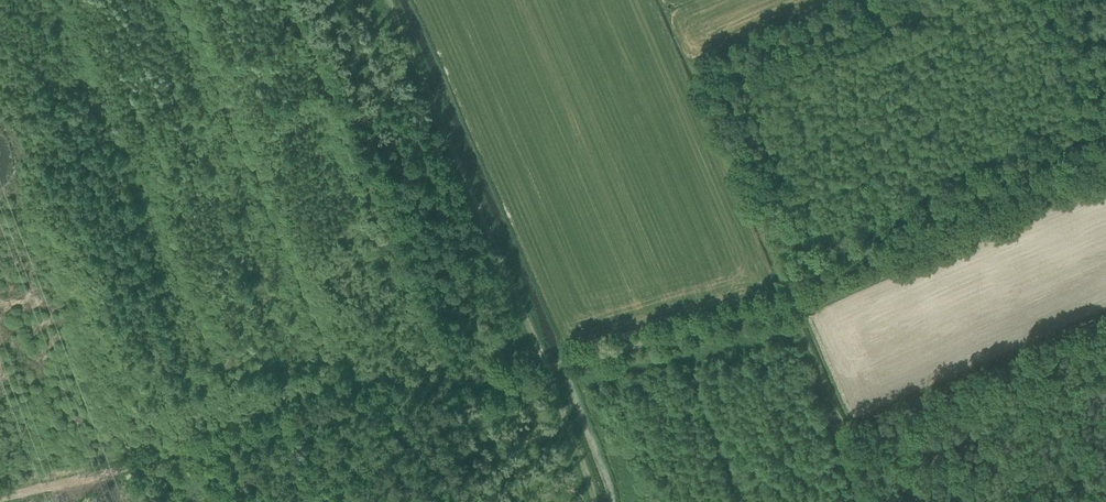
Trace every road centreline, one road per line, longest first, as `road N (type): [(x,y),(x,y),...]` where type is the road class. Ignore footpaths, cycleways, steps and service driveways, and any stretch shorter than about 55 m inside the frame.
road 1 (track): [(548,366),(792,310),(1105,177)]
road 2 (track): [(0,492),(548,366)]
road 3 (track): [(389,0),(548,366)]
road 4 (track): [(603,501),(548,366)]

